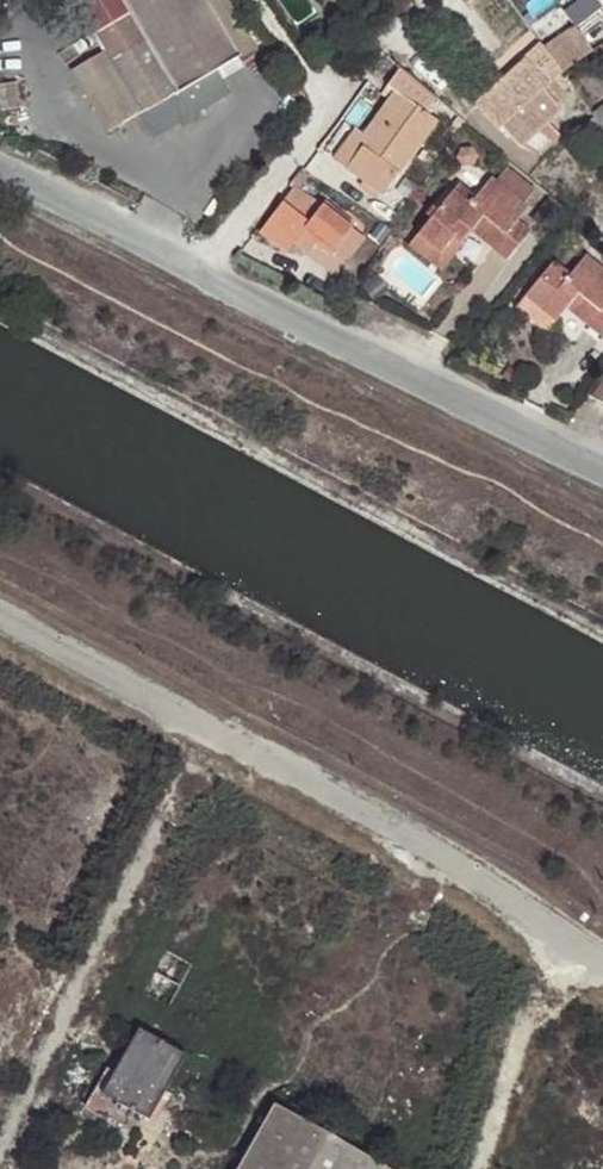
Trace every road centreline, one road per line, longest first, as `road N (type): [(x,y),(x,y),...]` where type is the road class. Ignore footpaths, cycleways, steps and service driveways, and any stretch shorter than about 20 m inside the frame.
road 1 (unclassified): [(0,633),(602,968)]
road 2 (unclassified): [(602,464),(179,251)]
road 3 (residential): [(248,0),(300,85),(179,251)]
road 4 (unclassified): [(179,251),(0,161)]

